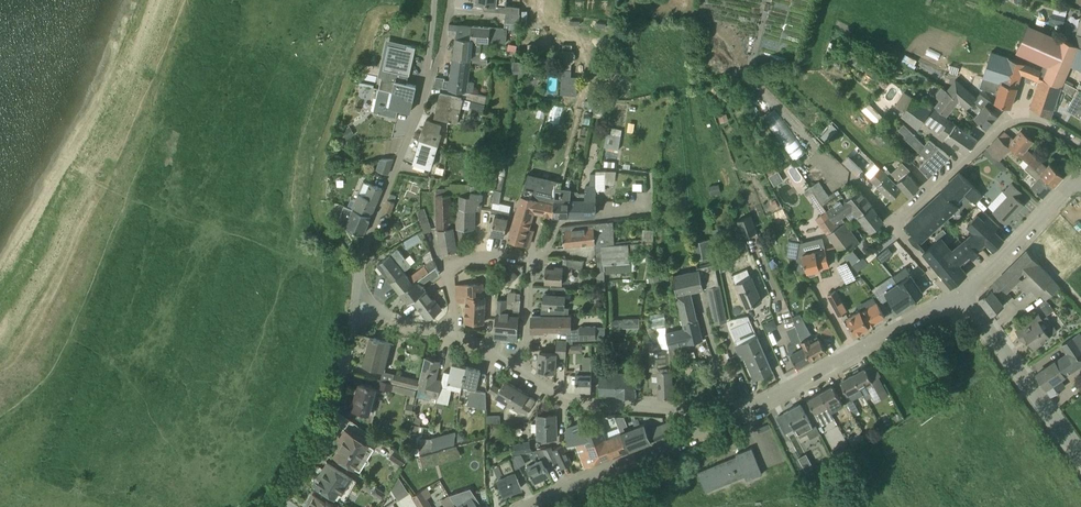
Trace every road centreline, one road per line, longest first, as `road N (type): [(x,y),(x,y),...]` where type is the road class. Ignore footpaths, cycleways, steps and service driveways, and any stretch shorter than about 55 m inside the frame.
road 1 (residential): [(955,298),(905,240),(900,218),(1015,121),(1043,122),(1080,145)]
road 2 (unclassified): [(358,279),(423,100),(434,0)]
road 3 (unclassified): [(700,429),(955,298)]
road 4 (residential): [(1080,461),(955,298)]
road 5 (unclassified): [(268,506),(325,421),(350,322)]
road 6 (residential): [(700,429),(682,411),(664,406),(568,400),(517,370)]
road 7 (unclassified): [(527,506),(700,429)]
road 8 (unclassified): [(955,298),(1077,177)]
road 9 (residential): [(446,335),(448,265),(492,256),(529,264)]
road 10 (track): [(358,279),(315,211),(319,169)]

